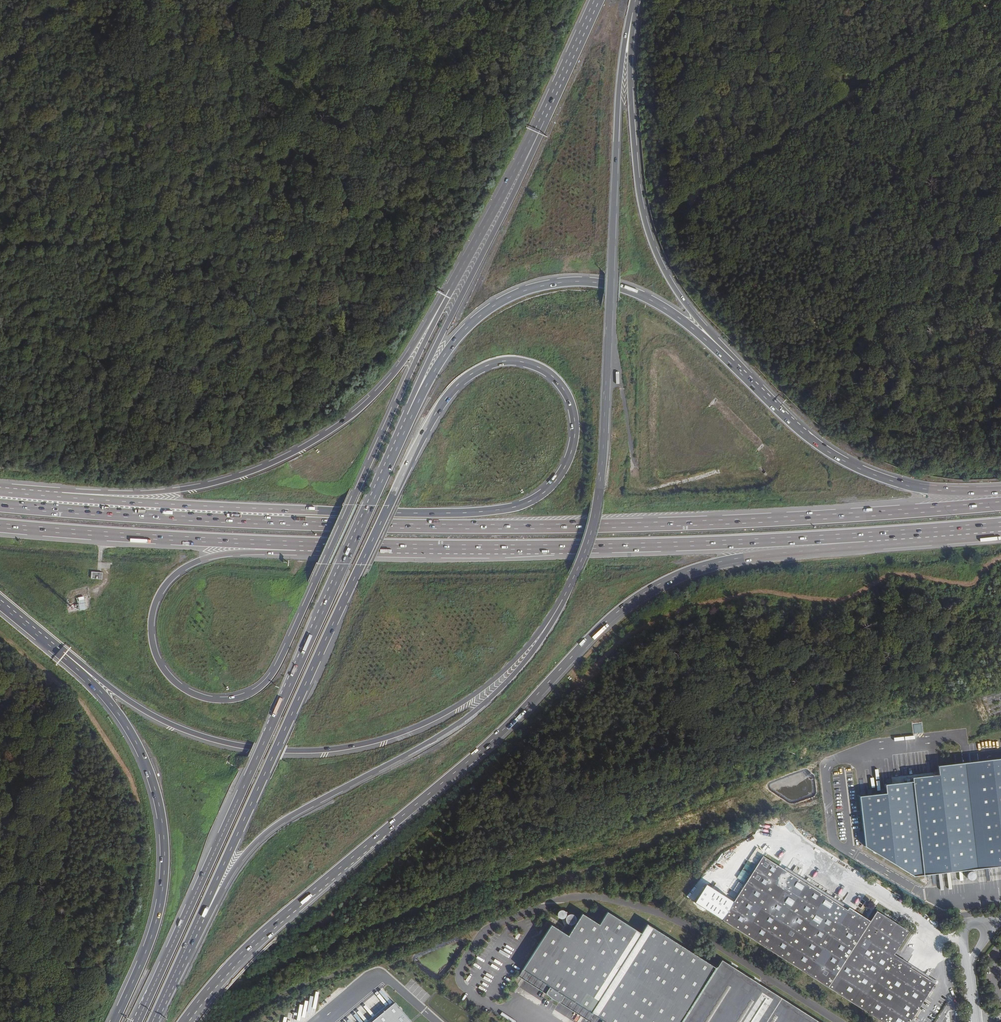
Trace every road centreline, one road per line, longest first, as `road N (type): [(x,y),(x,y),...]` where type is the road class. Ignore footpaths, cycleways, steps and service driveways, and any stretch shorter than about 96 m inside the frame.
road 1 (motorway): [(199,924),(320,652),(361,565),(389,506),(419,444),(444,402),(475,372),(509,361),(545,371),(569,399),(574,435),(565,465),(546,491),(512,508),(470,513),(401,513),(377,513),(335,512),(42,495)]
road 2 (motorway): [(1000,504),(561,526),(297,523),(0,505)]
road 3 (motorway): [(186,1021),(235,960),(450,780),(627,605),(712,563),(847,547),(884,534)]
road 4 (motorway): [(449,290),(274,672),(231,699),(180,686),(152,640),(168,582),(197,561),(279,543)]
road 5 (trunk): [(407,419),(137,1021)]
road 6 (motorway): [(279,543),(594,546),(884,534)]
road 7 (trunk): [(562,600),(590,532),(603,468),(616,168),(633,13)]
road 8 (motorway): [(63,654),(140,708),(199,735),(268,750),(331,750),(387,738),(464,702),(515,660),(562,600)]
road 9 (trunk): [(199,924),(238,862),(270,830),(486,702),(527,658),(562,600)]
road 10 (motorway): [(449,290),(382,388),(288,455),(186,489),(42,495)]
road 11 (motorway): [(63,654),(130,730),(163,829),(157,919),(115,1021)]
road 12 (motorway): [(714,347),(640,294),(594,282),(538,286),(472,323),(407,419)]
road 13 (track): [(685,198),(991,0)]
road 14 (motorway): [(714,347),(658,260),(642,213),(633,13)]
road 15 (motorway): [(1000,491),(910,486),(849,464),(714,347)]
road 16 (trunk): [(540,129),(407,419)]
road 17 (motorway): [(0,525),(279,543)]
road 18 (track): [(952,274),(844,95)]
road 19 (motorway): [(540,129),(449,290)]
road 20 (trunk): [(598,0),(540,129)]

